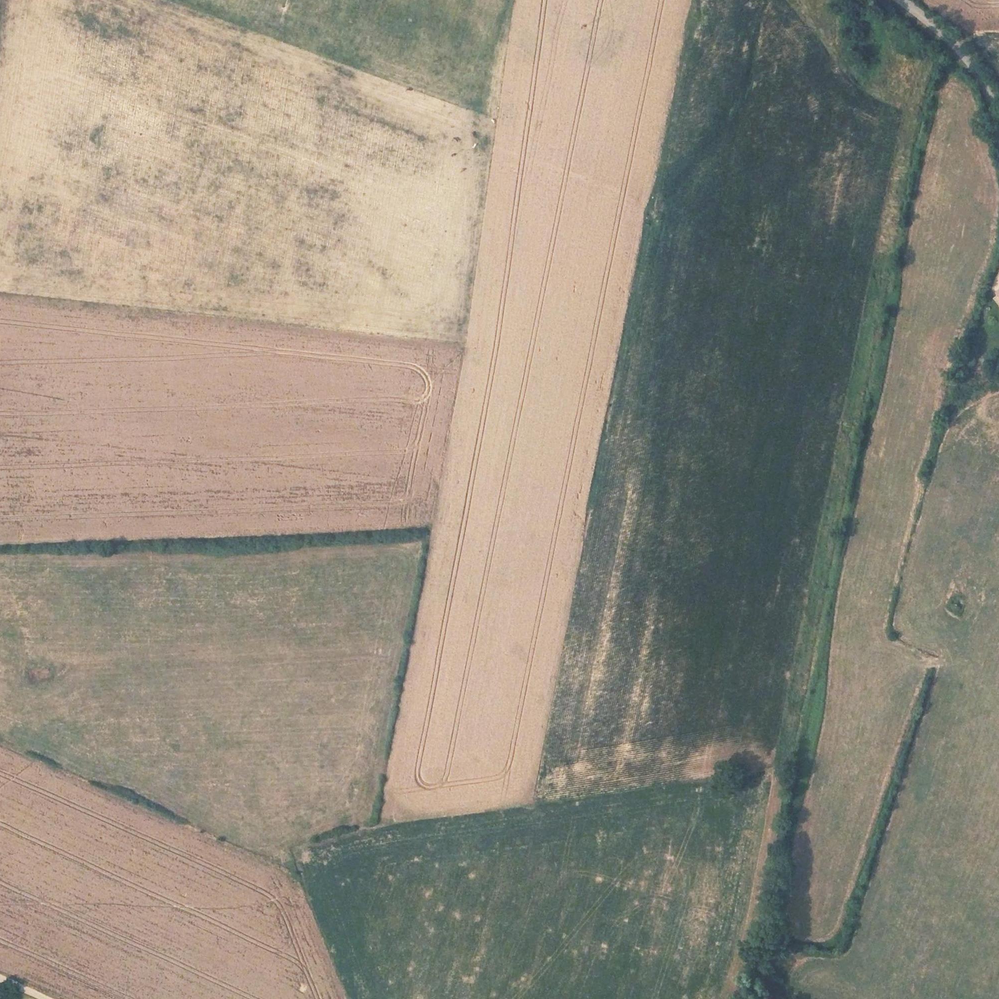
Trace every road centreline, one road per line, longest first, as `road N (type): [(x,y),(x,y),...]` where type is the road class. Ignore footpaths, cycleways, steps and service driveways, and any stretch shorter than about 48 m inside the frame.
road 1 (unclassified): [(899,0),(973,66),(998,135)]

